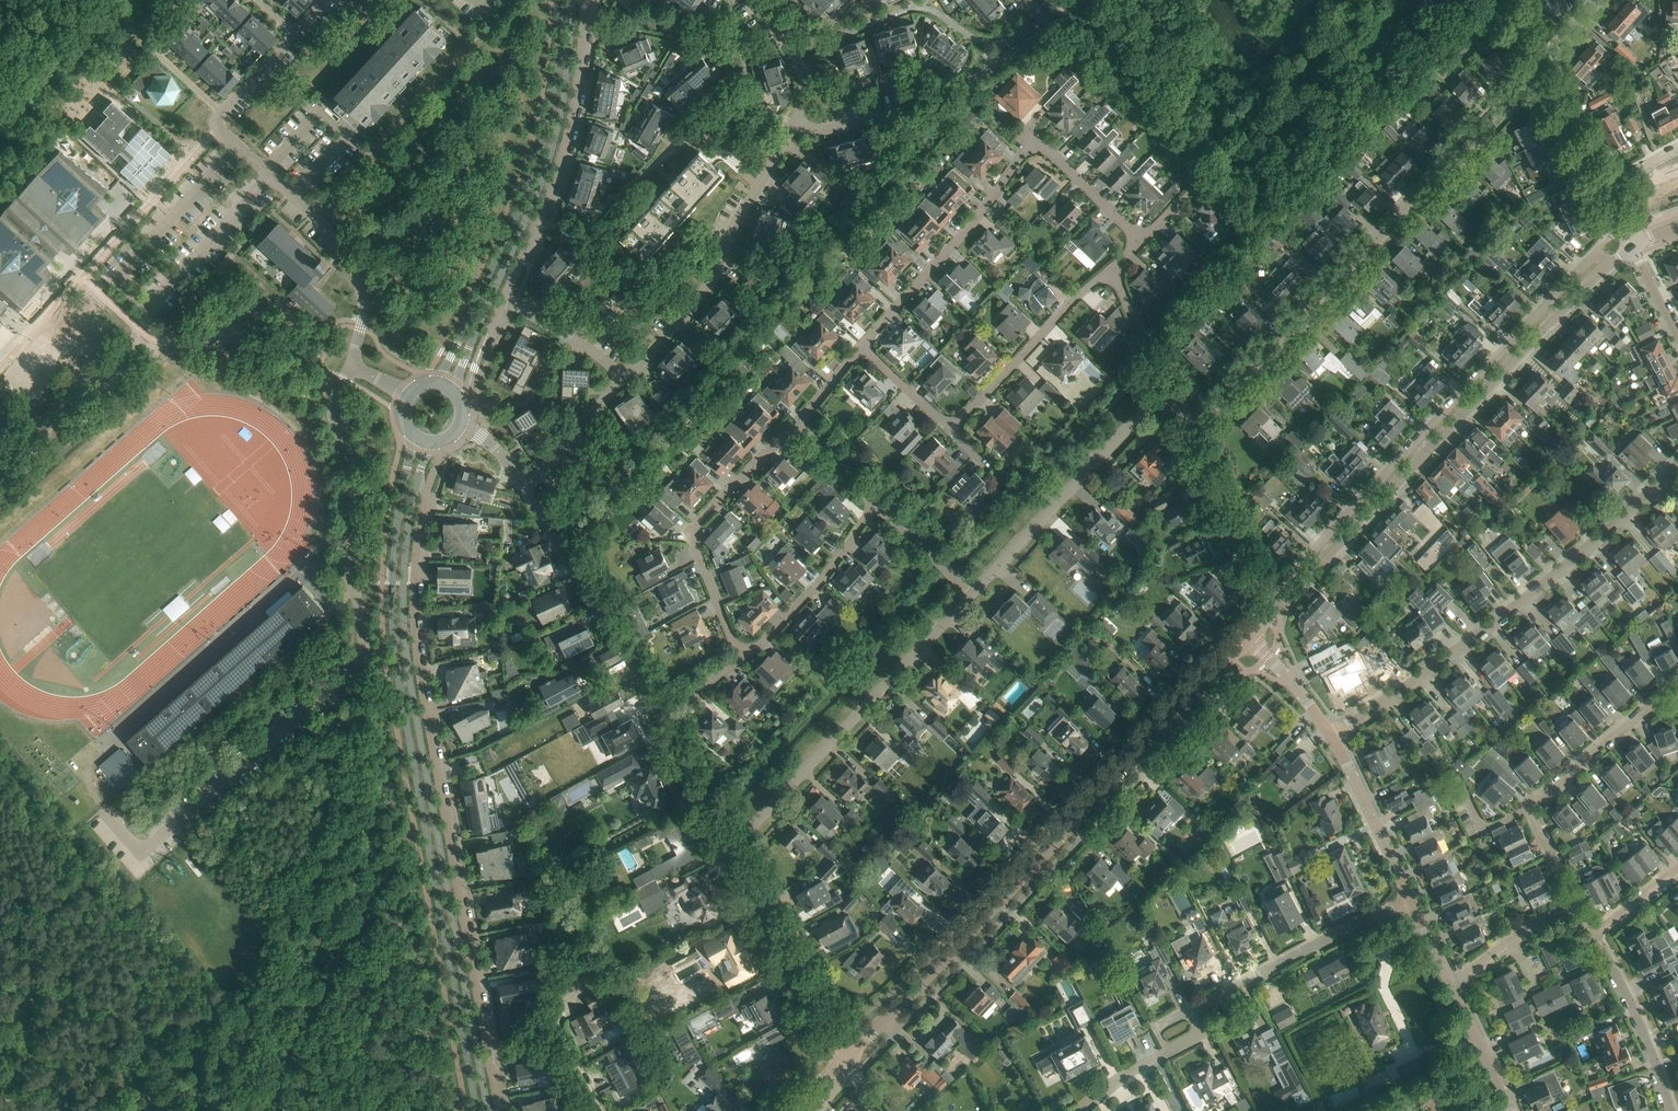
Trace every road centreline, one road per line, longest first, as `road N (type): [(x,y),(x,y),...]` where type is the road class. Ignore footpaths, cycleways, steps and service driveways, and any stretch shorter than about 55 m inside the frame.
road 1 (tertiary): [(411,431),(396,536),(393,638),(478,1110)]
road 2 (residential): [(1611,263),(1592,255),(1281,585),(1257,578),(1190,434)]
road 3 (residential): [(499,1110),(422,684),(415,583),(426,492),(417,478)]
road 4 (tertiary): [(488,1110),(404,639),(406,539),(417,478)]
road 5 (residential): [(846,1058),(1250,638)]
road 6 (residential): [(1250,638),(1611,263)]
road 7 (residential): [(1190,434),(1516,99),(1544,80)]
road 8 (residential): [(1332,736),(1505,615),(1677,465)]
road 9 (residential): [(860,346),(964,233),(1029,144),(1039,143),(1141,242)]
road 10 (tertiary): [(455,393),(544,173),(565,86),(572,0)]
road 11 (tertiary): [(561,0),(554,85),(534,168),(433,384)]
road 12 (residential): [(732,848),(971,595)]
road 13 (residential): [(221,112),(219,129),(312,214),(356,272),(363,315),(351,367)]
road 14 (residential): [(504,299),(561,163),(586,0)]
road 15 (unclassified): [(351,367),(333,410),(357,485),(348,562),(364,644),(355,666)]
road 16 (residential): [(624,377),(714,276),(734,226),(795,122)]
road 17 (residential): [(1577,907),(1528,808),(1677,682)]
road 18 (residential): [(744,656),(693,533),(797,422)]
road 19 (residential): [(971,595),(1149,406),(1170,398)]
road 20 (residential): [(1050,29),(972,81),(890,115),(825,129),(795,122)]
road 21 (residential): [(1190,1011),(1412,901)]
road 22 (residential): [(846,1058),(732,848)]
road 23 (residential): [(1112,267),(950,430)]
road 24 (residential): [(732,848),(628,659)]
road 25 (residential): [(744,656),(821,581),(878,505)]
road 26 (residential): [(1592,932),(1671,1110)]
road 27 (residential): [(526,489),(623,650)]
road 28 (residential): [(1412,901),(1332,736)]
road 29 (residential): [(526,489),(624,377)]
road 30 (residential): [(1452,986),(1531,927),(1577,907)]
road 31 (residential): [(624,377),(504,299)]
road 32 (residential): [(795,122),(802,72),(752,0)]
road 33 (residential): [(1511,1110),(1452,986)]
road 34 (residential): [(971,595),(878,505)]
road 35 (residential): [(1332,736),(1250,638)]
road 36 (residential): [(950,430),(860,346)]
road 37 (residential): [(1600,187),(1544,80)]

